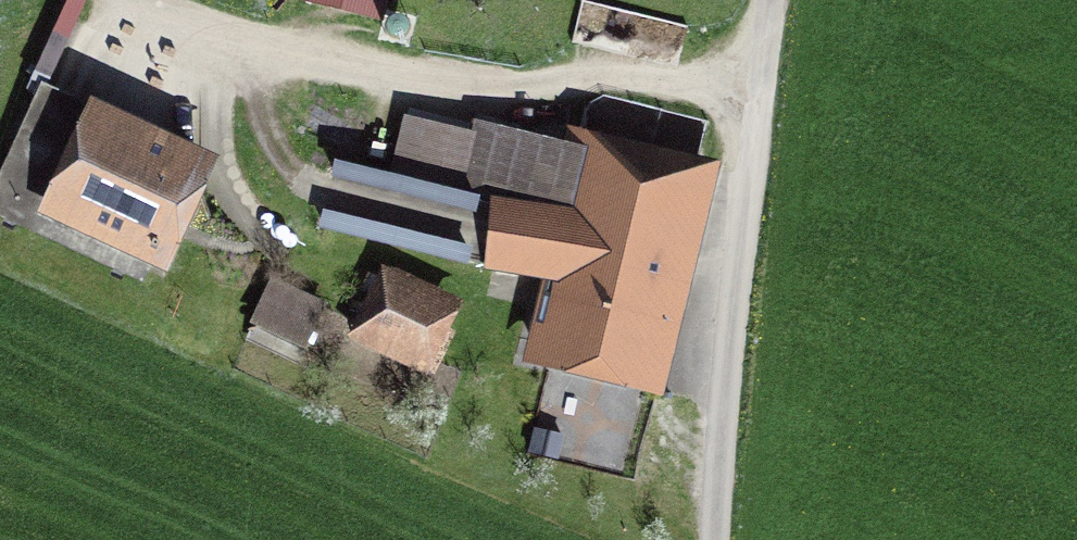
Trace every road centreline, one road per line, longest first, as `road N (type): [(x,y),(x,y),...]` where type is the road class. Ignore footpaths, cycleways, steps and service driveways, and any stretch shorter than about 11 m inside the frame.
road 1 (track): [(760,91),(382,77),(252,50),(131,0)]
road 2 (track): [(715,539),(773,0)]
road 3 (track): [(252,50),(267,133),(290,172),(326,196),(478,229)]
road 4 (track): [(220,40),(219,126),(238,201),(276,254)]

